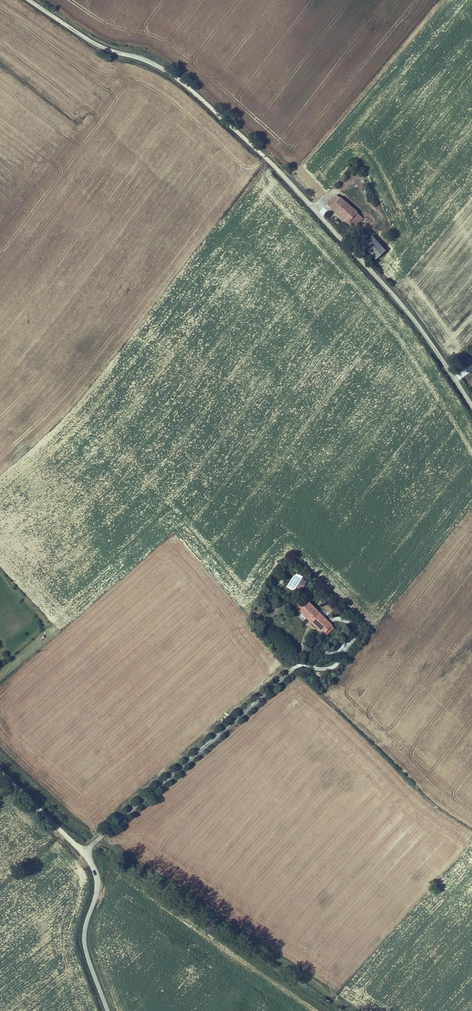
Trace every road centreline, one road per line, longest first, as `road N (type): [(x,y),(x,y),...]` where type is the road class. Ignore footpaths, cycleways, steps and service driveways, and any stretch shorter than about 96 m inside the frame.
road 1 (unclassified): [(471,407),(410,315),(220,117),(164,70),(98,46),(28,0)]
road 2 (track): [(355,1010),(99,839)]
road 3 (tertiary): [(107,1010),(85,948),(97,890),(93,869),(0,773)]

